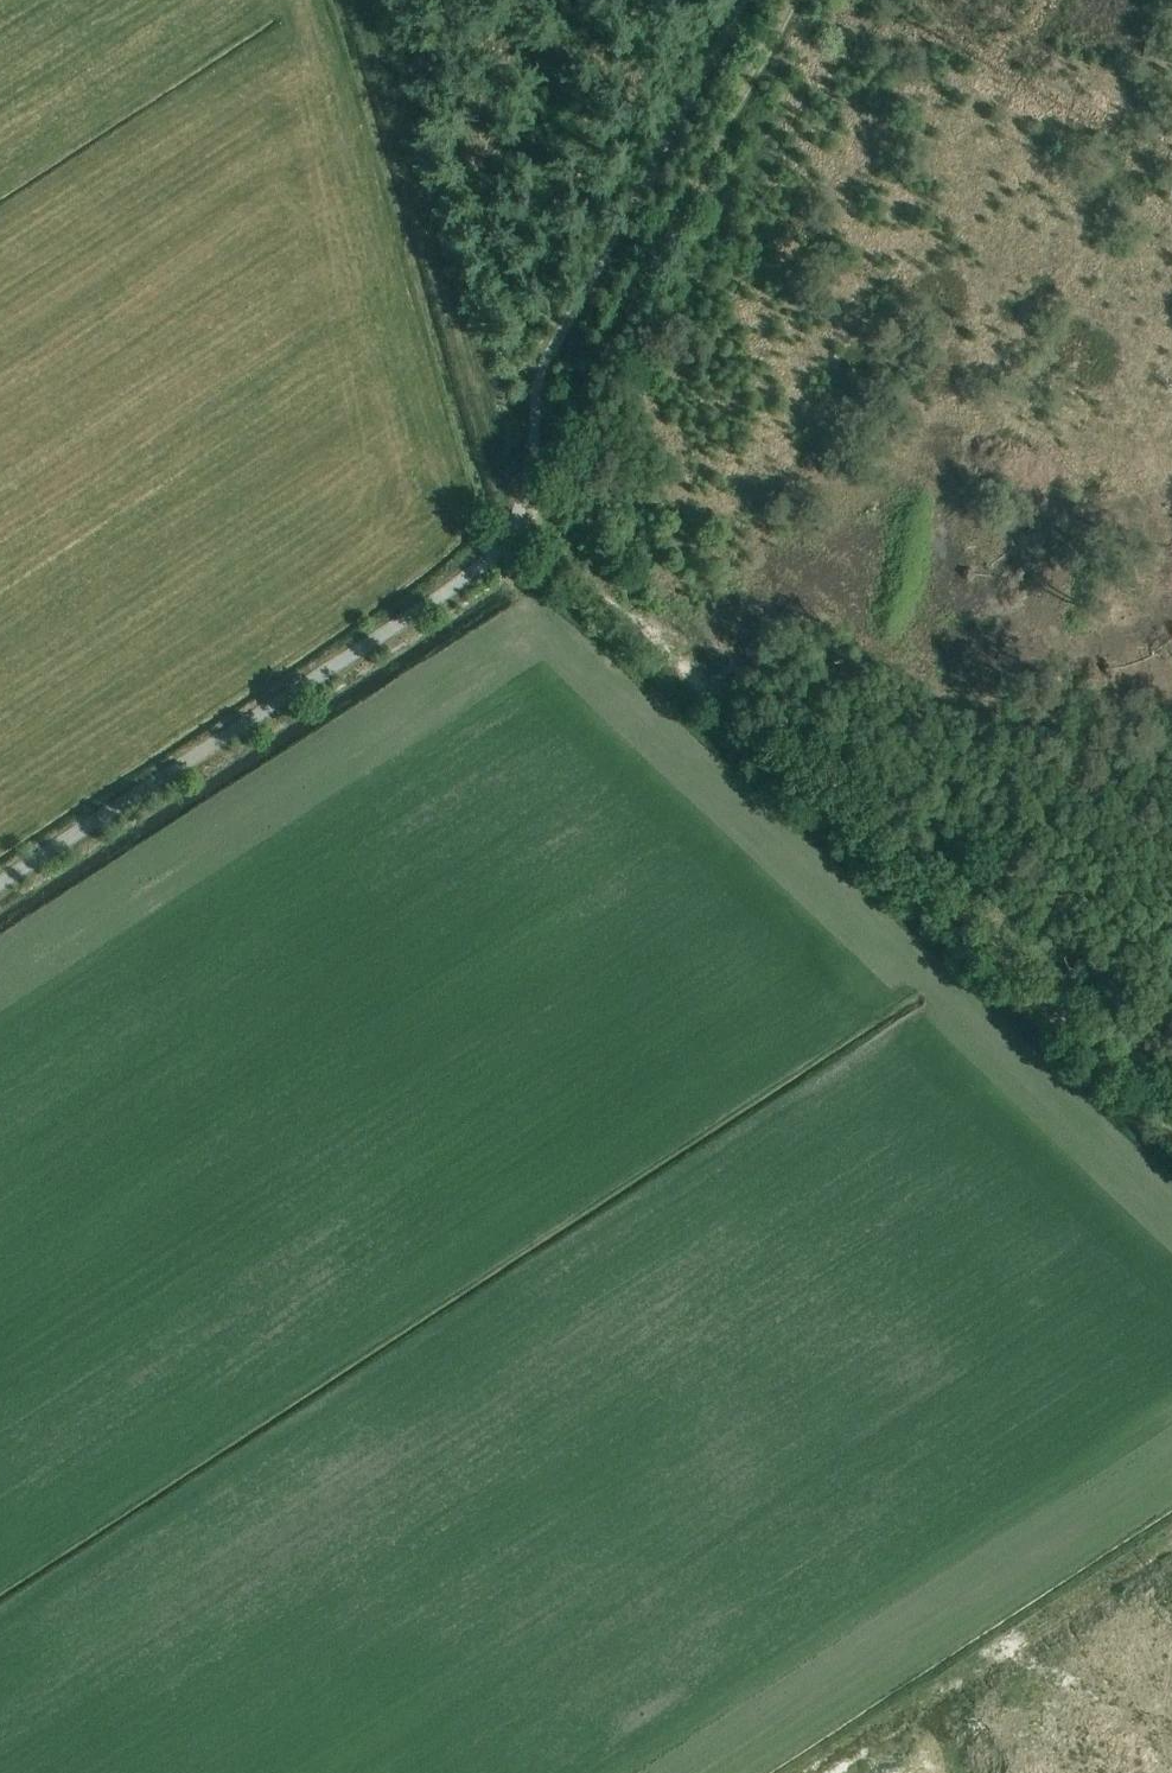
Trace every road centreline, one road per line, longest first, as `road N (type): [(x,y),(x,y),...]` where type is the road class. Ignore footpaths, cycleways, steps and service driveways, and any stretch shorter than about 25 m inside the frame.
road 1 (track): [(799,0),(529,499)]
road 2 (track): [(742,1772),(1171,1493)]

